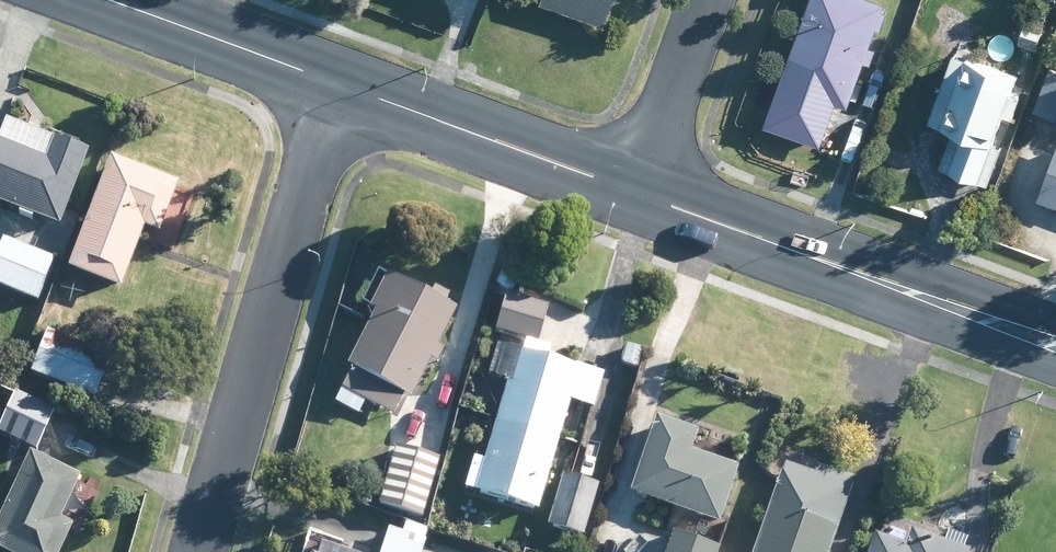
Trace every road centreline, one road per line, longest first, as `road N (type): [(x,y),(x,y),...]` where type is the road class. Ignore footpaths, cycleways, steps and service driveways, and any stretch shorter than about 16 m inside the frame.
road 1 (residential): [(198,551),(336,84)]
road 2 (tertiary): [(635,192),(1055,341)]
road 3 (tertiary): [(336,84),(635,192)]
road 4 (tertiary): [(105,0),(336,84)]
road 5 (residential): [(635,192),(709,0)]

